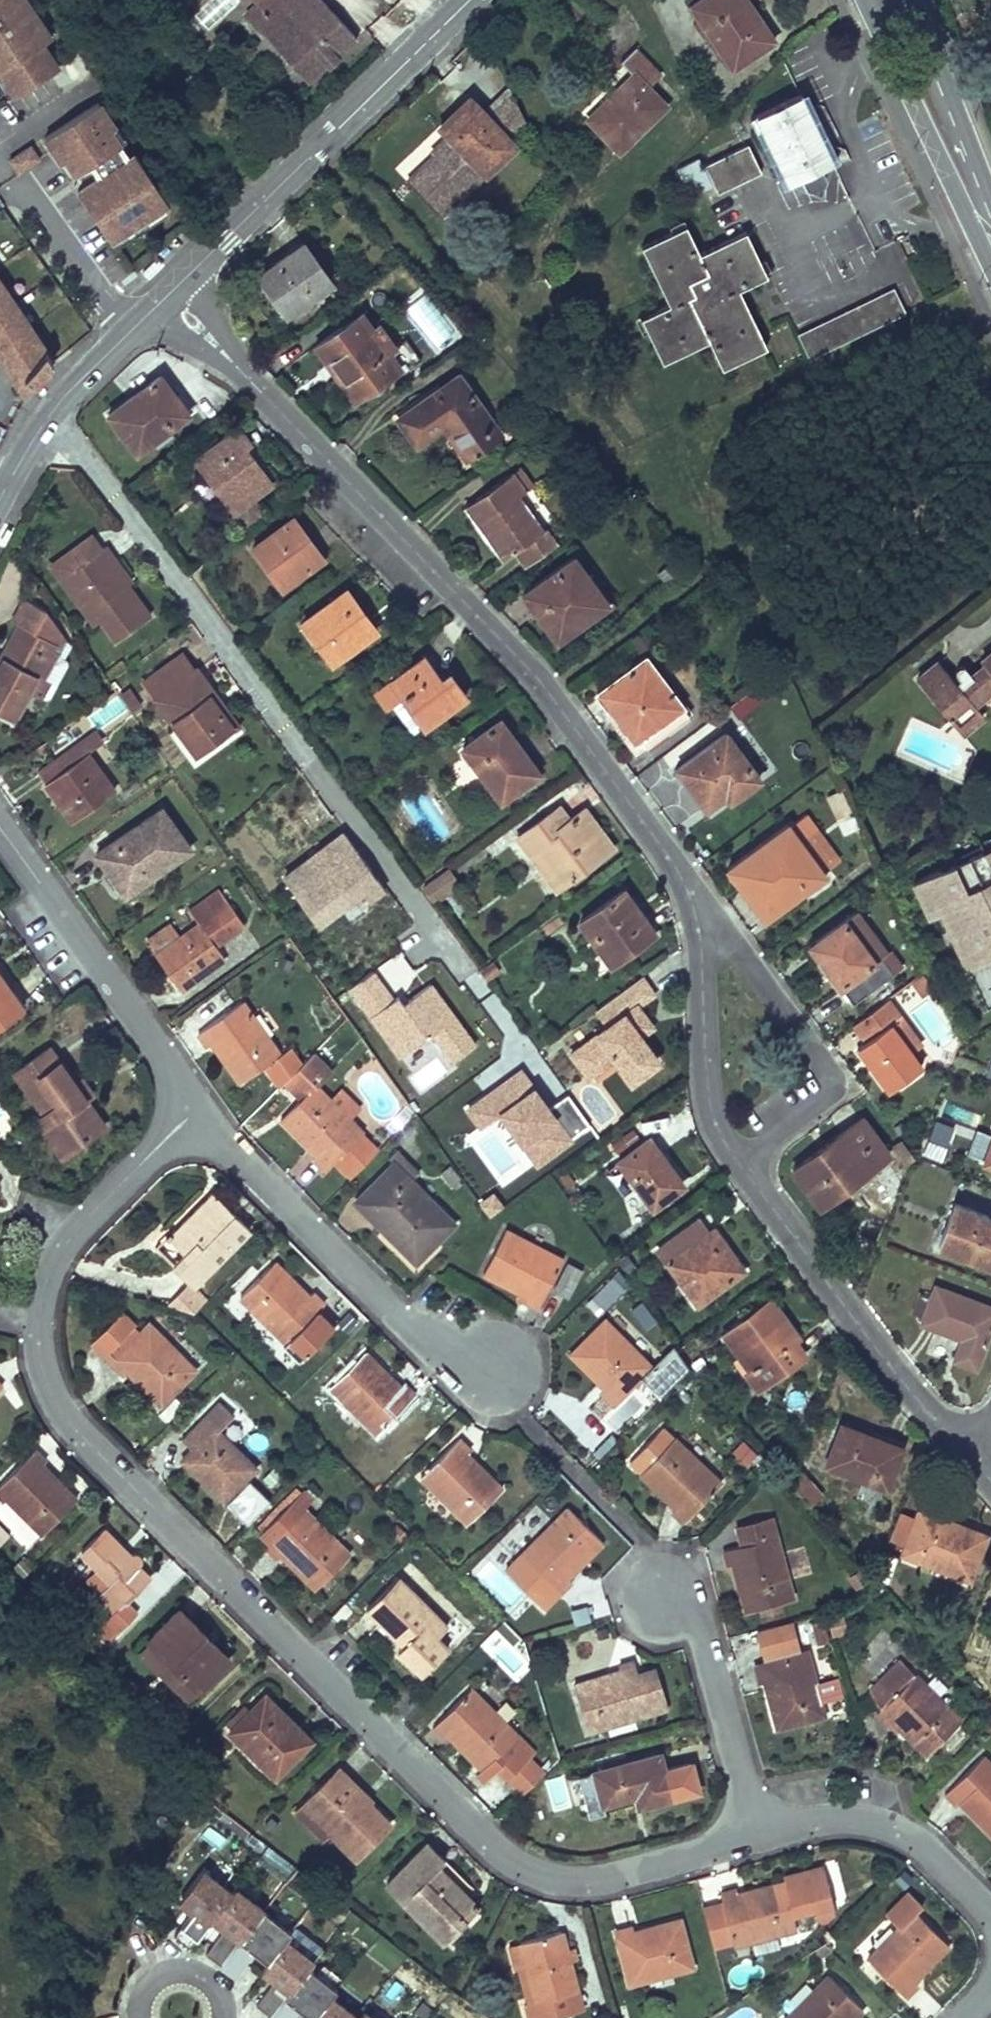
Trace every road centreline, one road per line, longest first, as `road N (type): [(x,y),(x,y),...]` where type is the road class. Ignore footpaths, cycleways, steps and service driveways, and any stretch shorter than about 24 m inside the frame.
road 1 (residential): [(189,1102),(54,1236),(33,1322),(65,1413),(119,1496),(526,1869),(603,1874),(753,1822)]
road 2 (residential): [(168,296),(577,719),(693,893)]
road 3 (tertiary): [(470,0),(168,296)]
road 4 (residential): [(189,1102),(260,1187),(444,1349),(497,1364)]
road 5 (residential): [(736,1146),(927,1408),(976,1452)]
road 6 (residential): [(736,1146),(830,1080),(693,893)]
road 7 (residential): [(0,829),(189,1102)]
road 8 (residential): [(650,1588),(691,1577),(753,1822)]
road 9 (primary): [(865,0),(990,262)]
road 10 (residential): [(753,1822),(843,1807),(915,1828),(990,1907)]
road 11 (tertiary): [(168,296),(70,391),(0,499)]
road 12 (residential): [(693,893),(711,1111),(736,1146)]
road 13 (primary): [(990,197),(913,0)]

